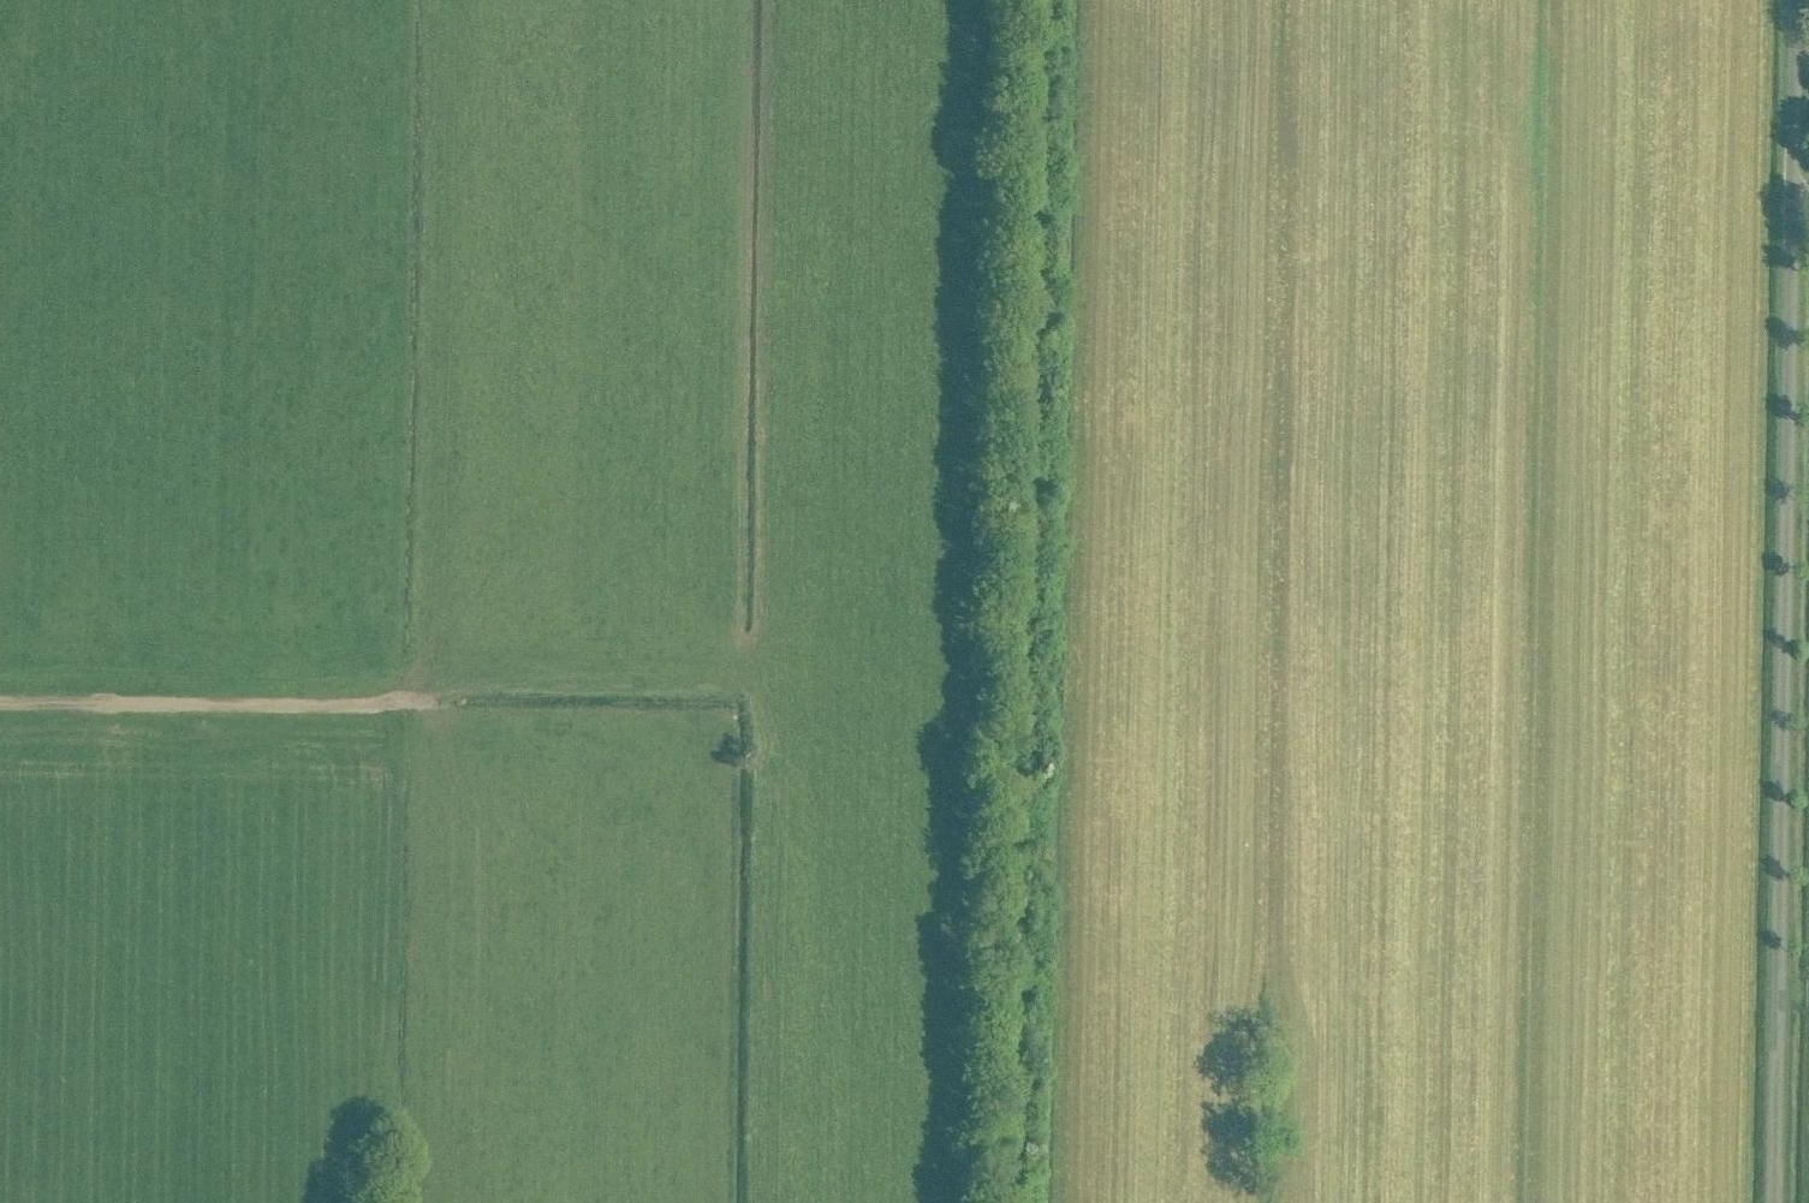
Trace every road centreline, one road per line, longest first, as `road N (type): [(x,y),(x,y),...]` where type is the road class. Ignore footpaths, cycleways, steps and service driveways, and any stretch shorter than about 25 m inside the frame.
road 1 (unclassified): [(1771,1202),(1795,0)]

